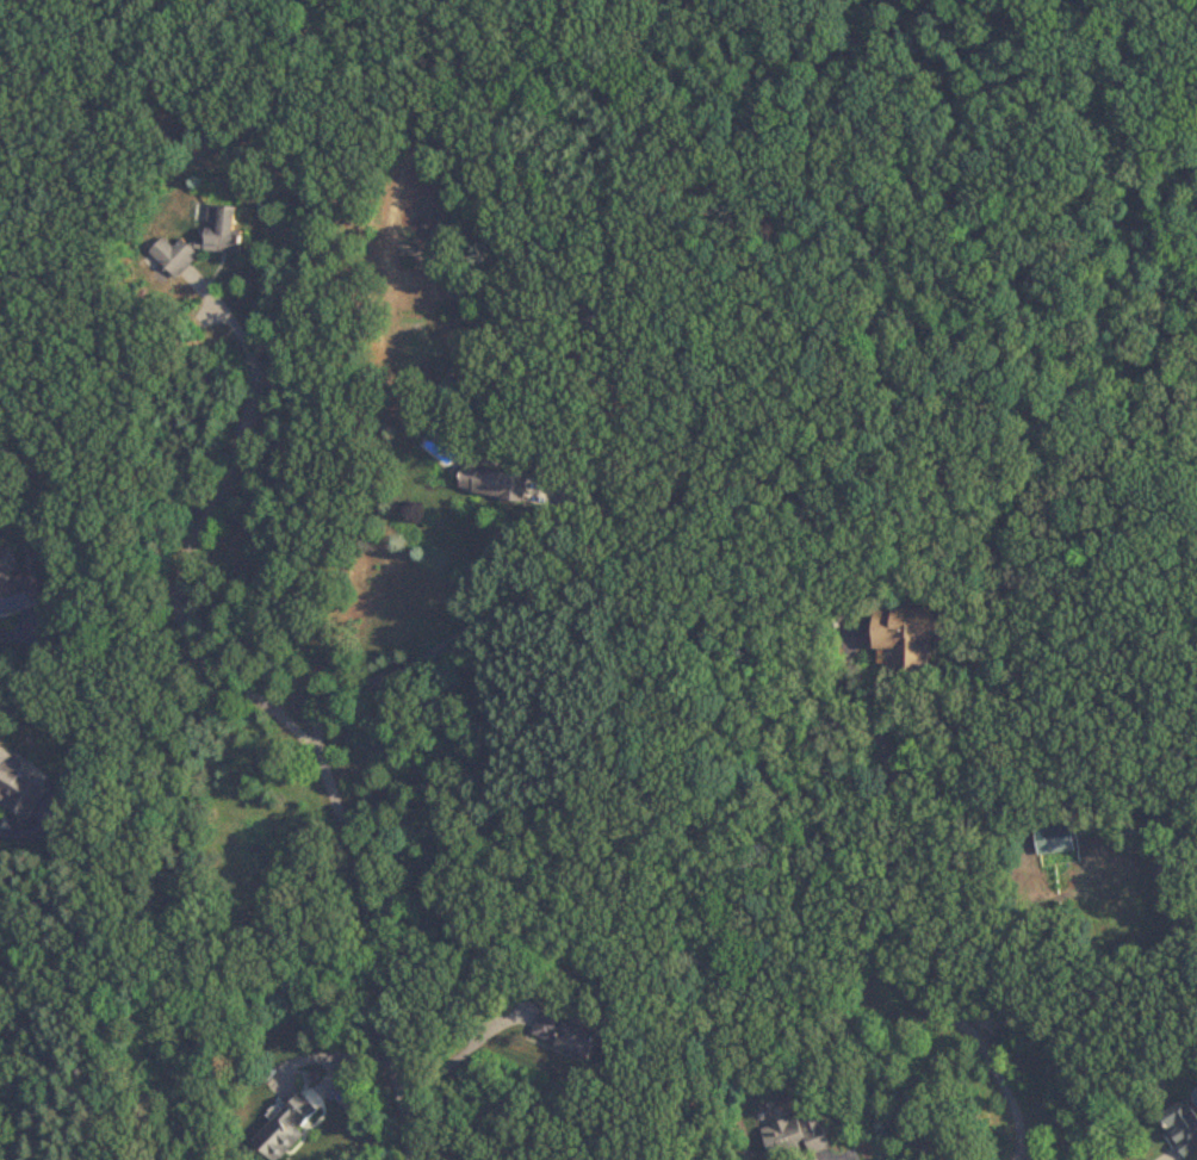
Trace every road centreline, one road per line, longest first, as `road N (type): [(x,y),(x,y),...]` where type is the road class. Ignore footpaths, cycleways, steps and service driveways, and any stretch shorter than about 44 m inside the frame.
road 1 (residential): [(409,1159),(361,918),(306,737)]

